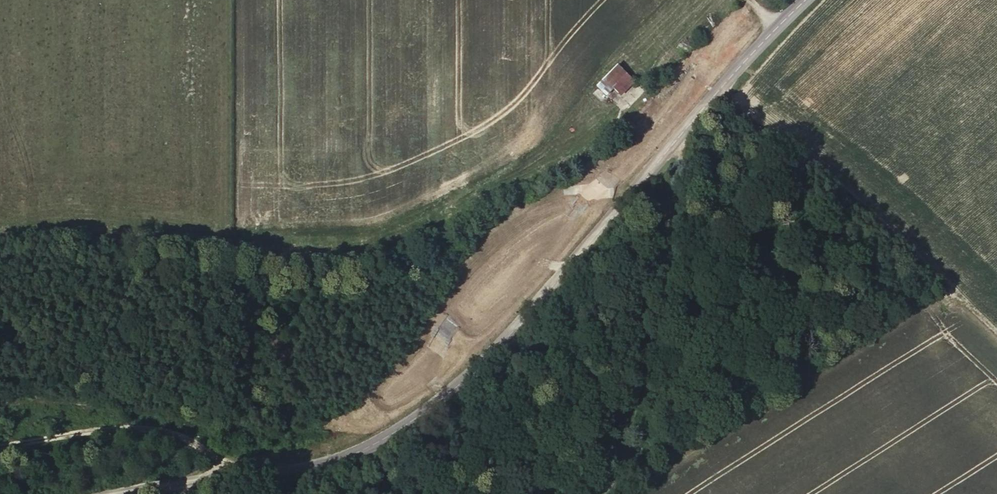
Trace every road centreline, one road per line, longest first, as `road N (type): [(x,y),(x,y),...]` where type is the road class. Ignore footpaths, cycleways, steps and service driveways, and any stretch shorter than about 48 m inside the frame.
road 1 (tertiary): [(804,0),(511,320),(394,428),(354,452),(299,466),(112,493)]
road 2 (track): [(679,131),(611,481),(598,493)]
road 3 (track): [(621,197),(588,189),(523,203),(459,266),(409,340),(350,397)]
road 4 (track): [(245,474),(182,434),(154,428),(0,448)]
road 5 (track): [(711,0),(634,94)]

